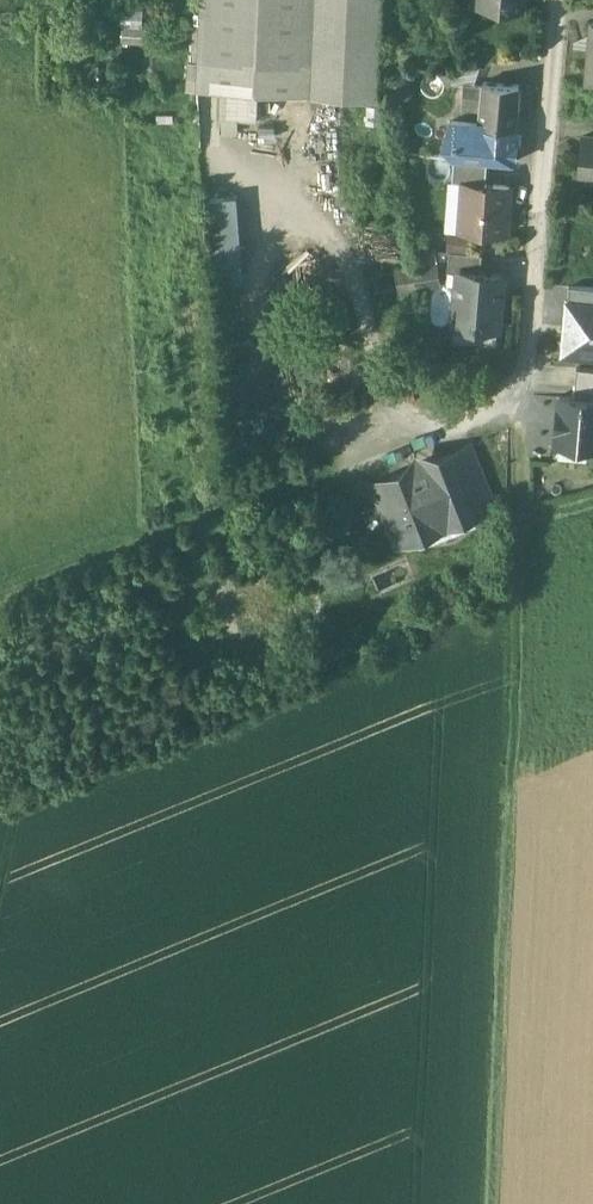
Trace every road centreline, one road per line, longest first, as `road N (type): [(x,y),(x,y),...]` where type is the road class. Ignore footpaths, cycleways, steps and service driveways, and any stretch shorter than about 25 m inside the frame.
road 1 (track): [(520,496),(490,1203)]
road 2 (residential): [(558,0),(523,377),(330,457)]
road 3 (track): [(0,586),(330,457)]

